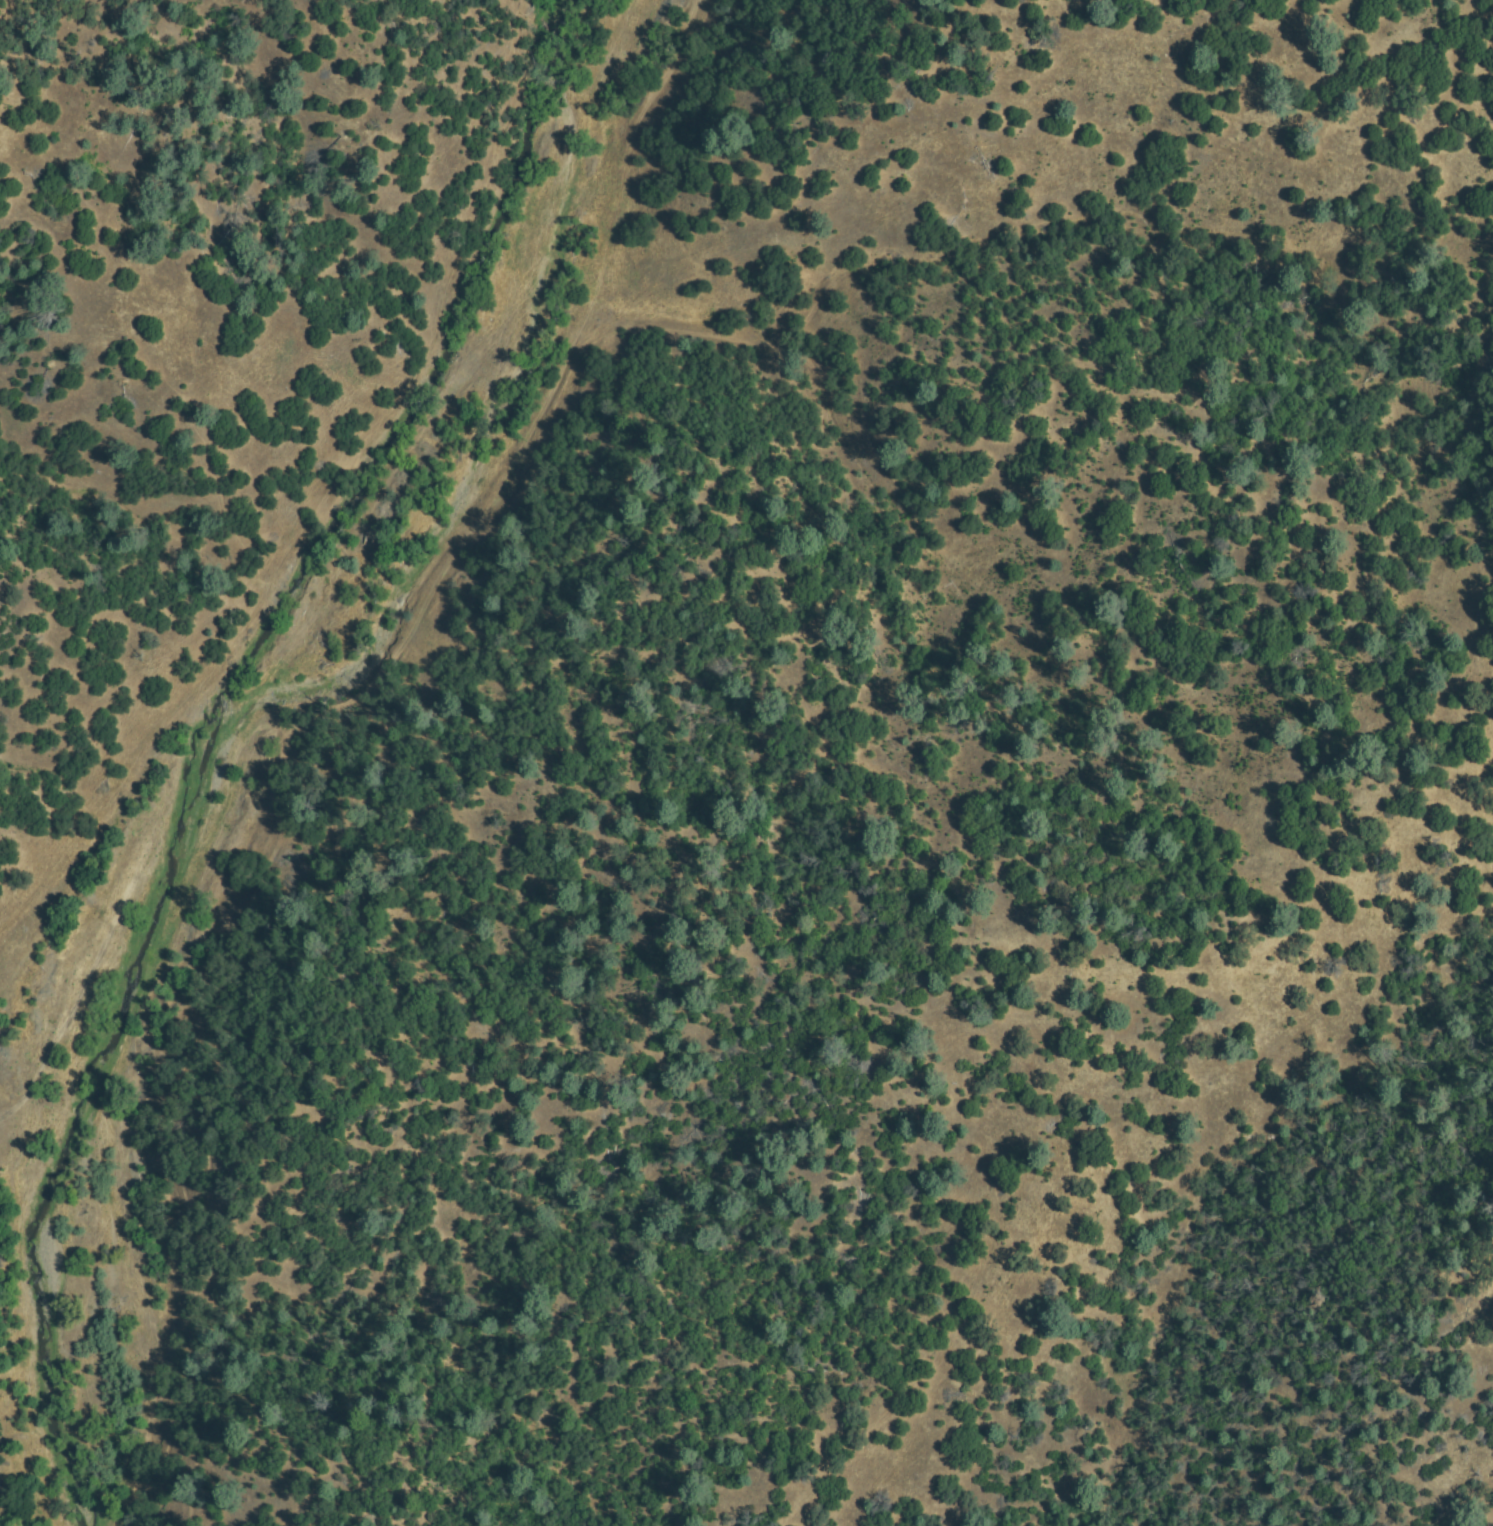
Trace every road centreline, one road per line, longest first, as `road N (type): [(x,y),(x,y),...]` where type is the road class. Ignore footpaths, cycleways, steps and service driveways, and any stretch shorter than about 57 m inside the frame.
road 1 (track): [(0,928),(241,637),(428,361),(446,306)]

